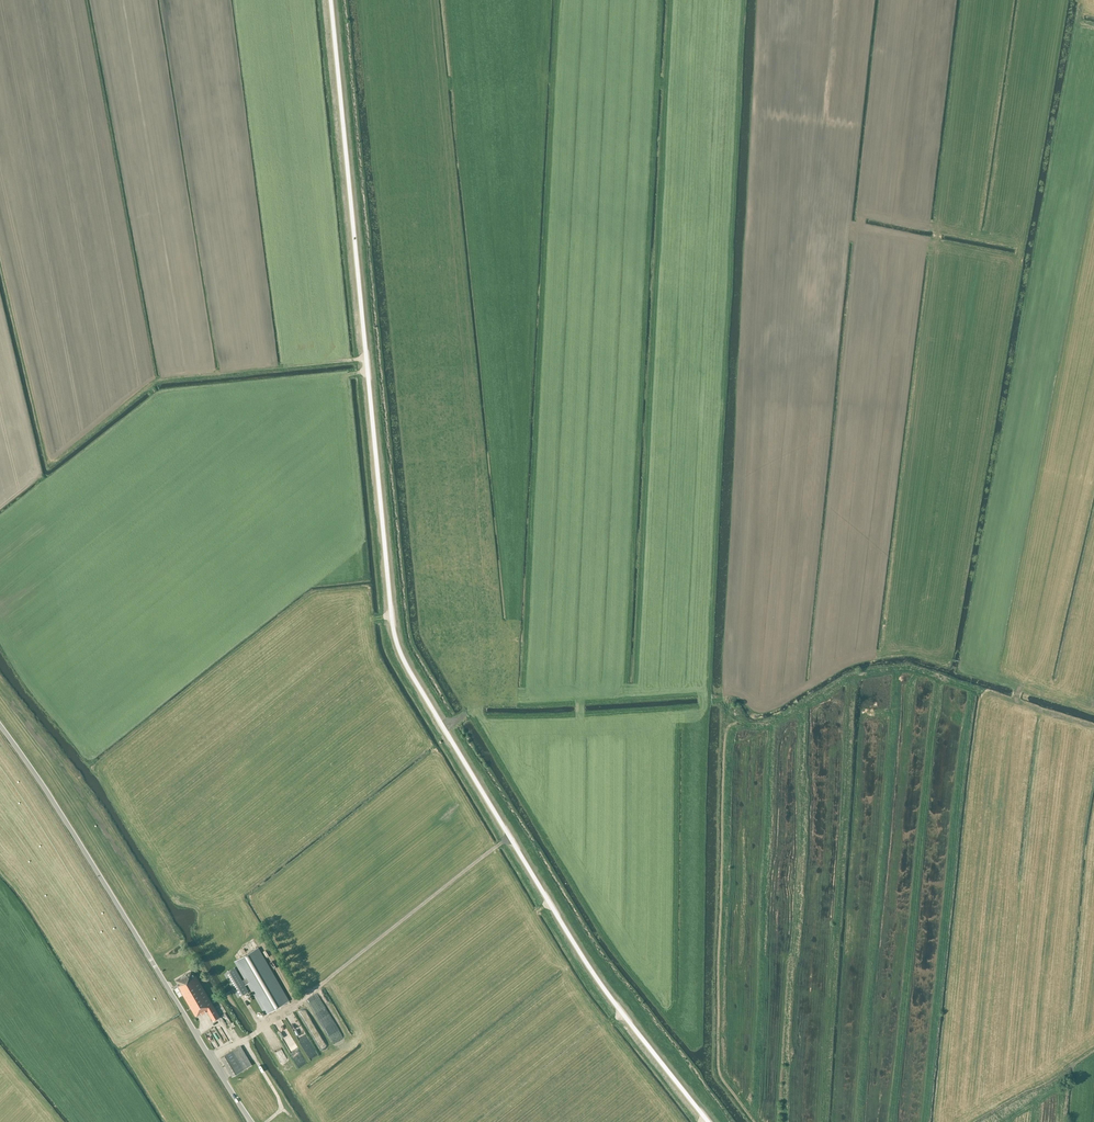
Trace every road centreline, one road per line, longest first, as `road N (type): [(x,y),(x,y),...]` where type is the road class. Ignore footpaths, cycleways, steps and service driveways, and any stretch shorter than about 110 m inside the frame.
road 1 (unclassified): [(707,1121),(597,978),(394,633),(330,0)]
road 2 (unclassified): [(251,1121),(0,726)]

